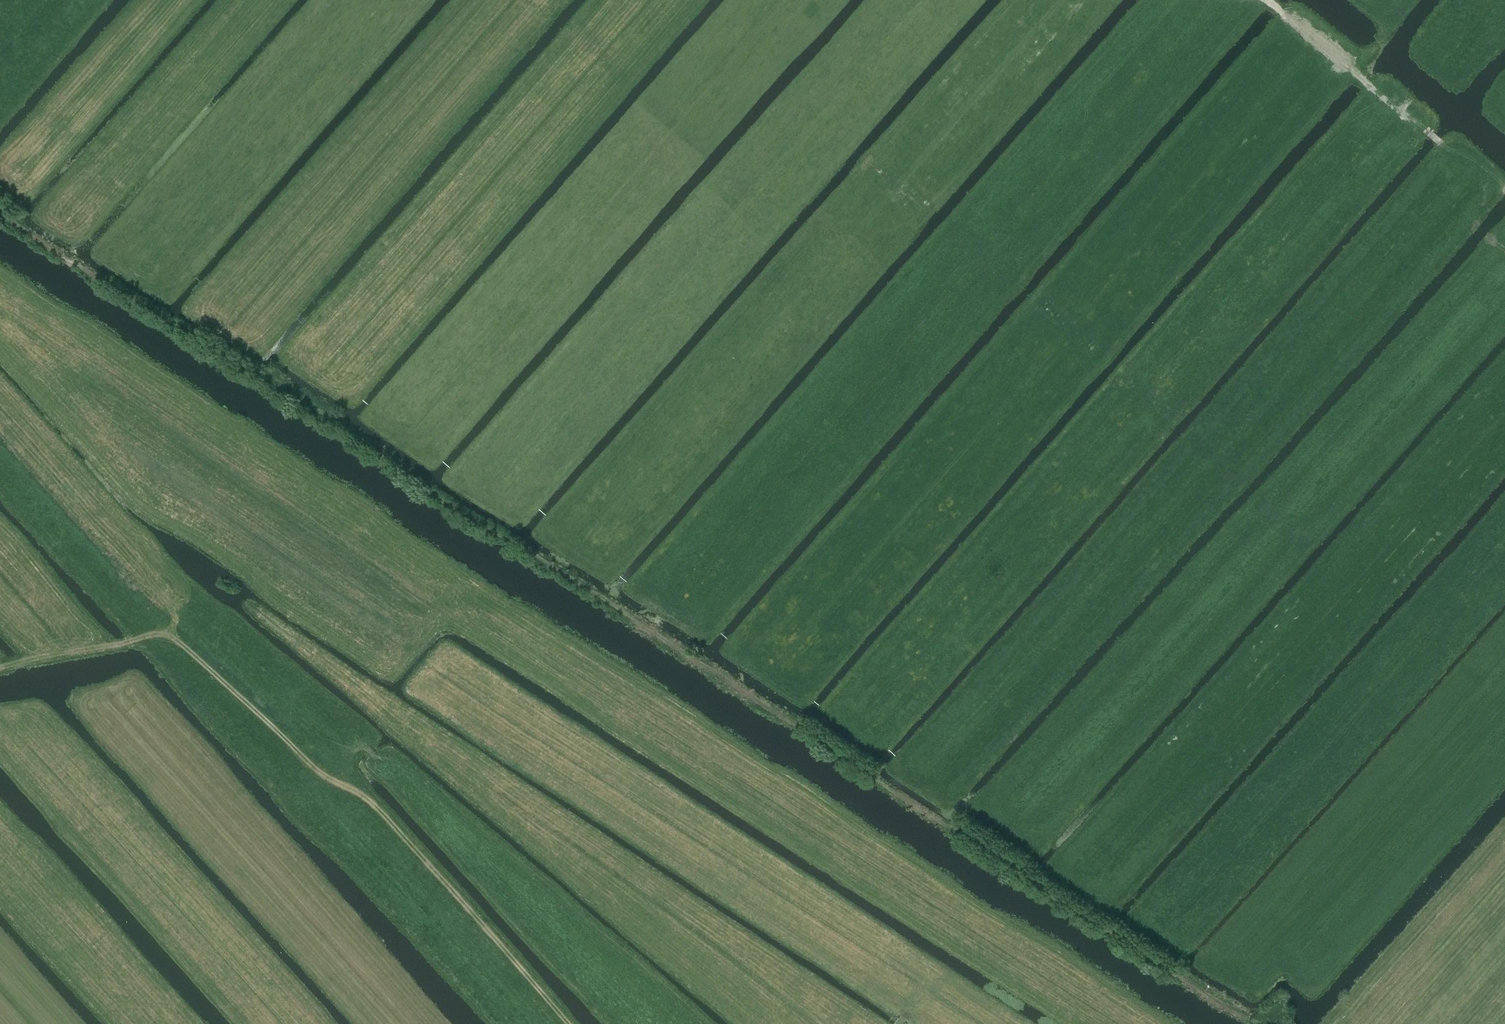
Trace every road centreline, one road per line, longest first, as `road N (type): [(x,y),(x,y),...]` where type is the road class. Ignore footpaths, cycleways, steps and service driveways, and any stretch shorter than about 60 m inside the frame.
road 1 (track): [(0,667),(151,635),(184,646),(321,772),(376,809),(568,1023)]
road 2 (track): [(1475,229),(1437,152),(1355,65),(1406,5)]

